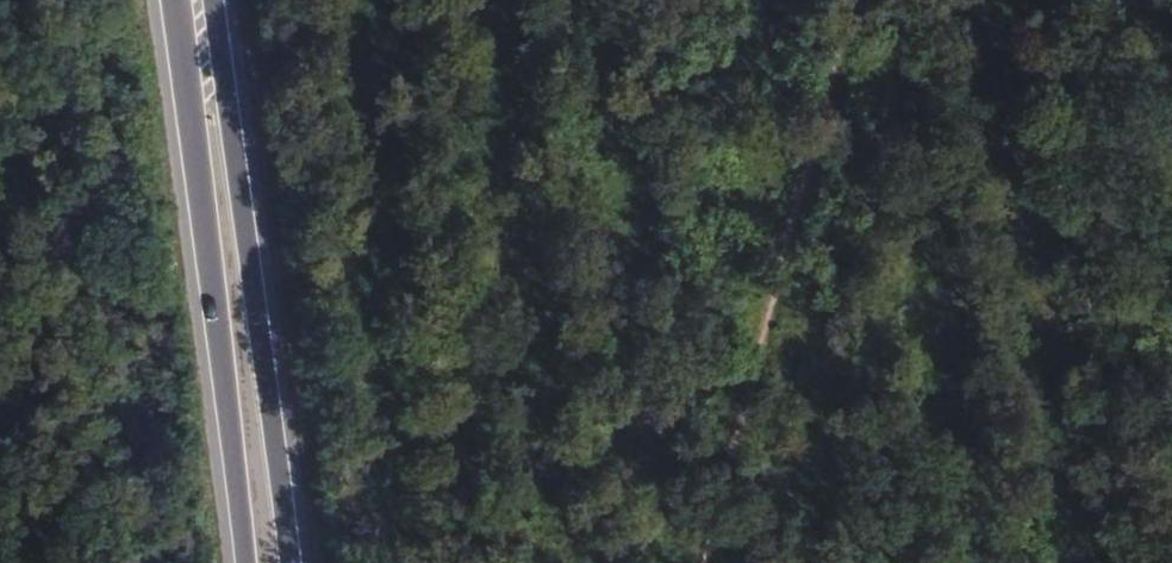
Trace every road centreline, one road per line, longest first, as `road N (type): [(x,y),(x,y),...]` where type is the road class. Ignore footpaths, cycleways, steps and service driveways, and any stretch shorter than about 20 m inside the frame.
road 1 (track): [(696,562),(849,0)]
road 2 (primary): [(291,562),(215,0)]
road 3 (primary): [(179,0),(248,562)]

